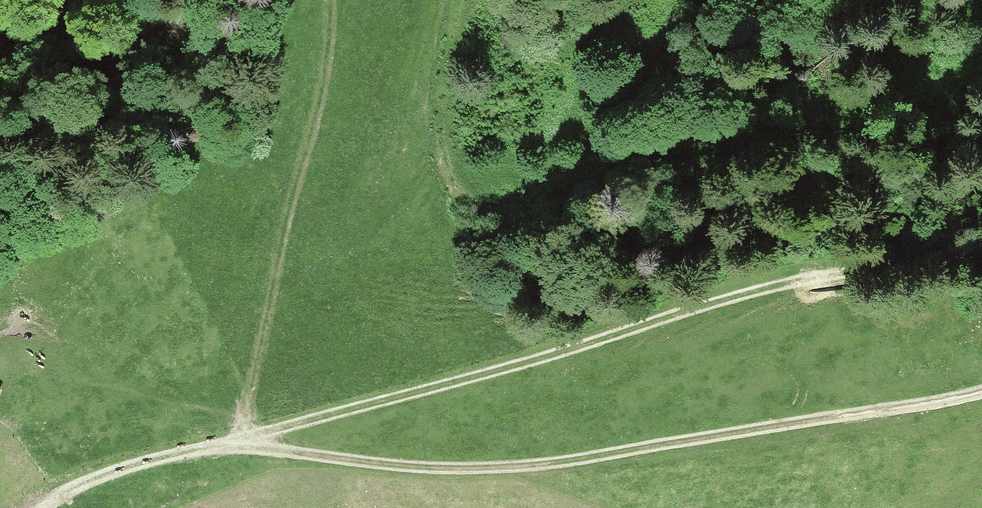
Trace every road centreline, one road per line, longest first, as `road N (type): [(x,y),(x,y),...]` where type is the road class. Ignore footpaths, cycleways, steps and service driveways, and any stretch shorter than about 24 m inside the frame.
road 1 (track): [(981,248),(703,308),(367,411),(235,440)]
road 2 (track): [(981,386),(494,464),(235,440)]
road 3 (unclassified): [(43,507),(99,475),(235,440)]

